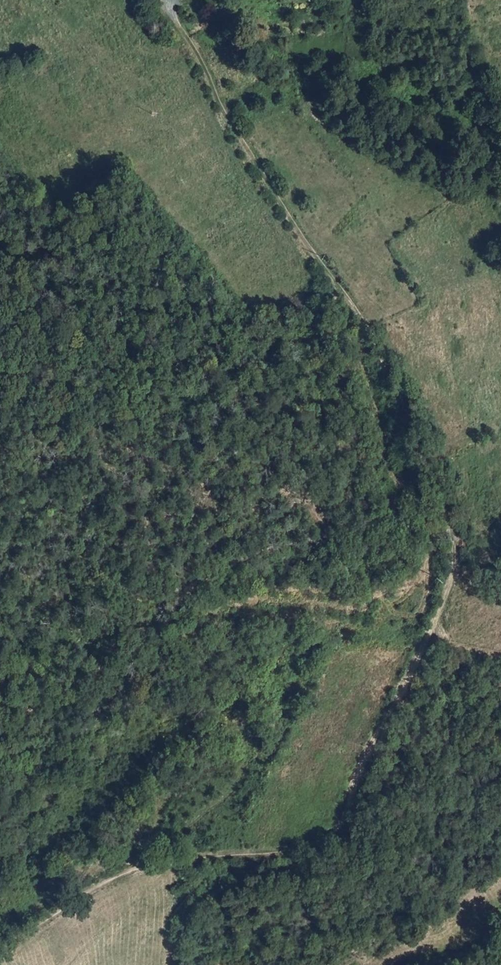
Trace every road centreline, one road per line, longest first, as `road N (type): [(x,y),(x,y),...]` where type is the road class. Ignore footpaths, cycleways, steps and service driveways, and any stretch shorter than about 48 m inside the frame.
road 1 (track): [(137,868),(179,855),(280,851),(317,843),(335,829),(447,590),(453,543),(369,325),(331,276)]
road 2 (track): [(331,276),(221,105),(170,7)]
road 3 (track): [(179,855),(177,866),(69,964)]

